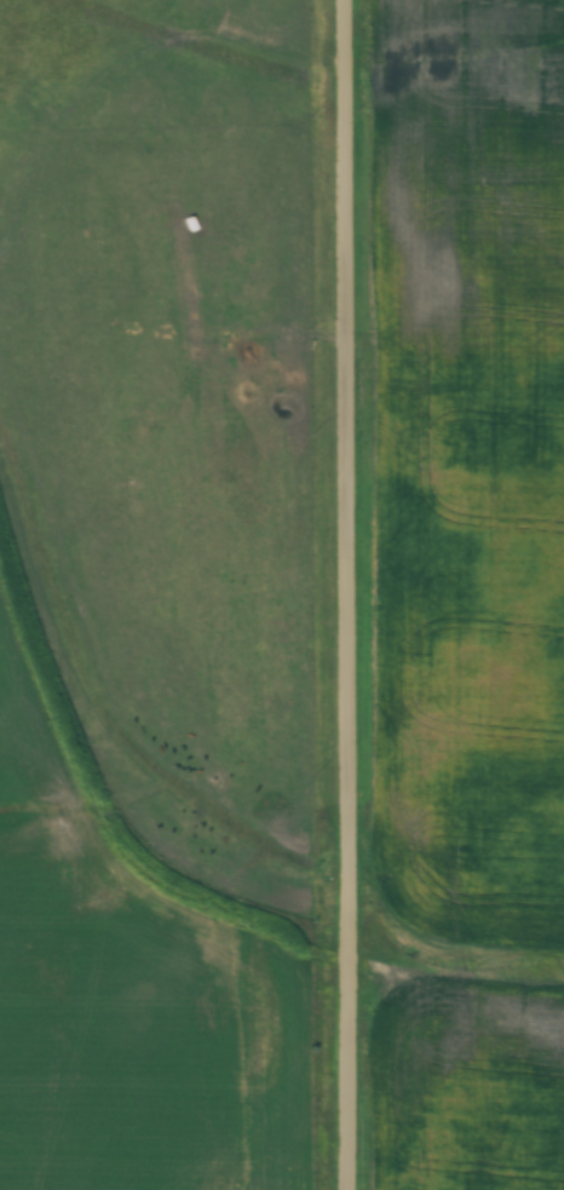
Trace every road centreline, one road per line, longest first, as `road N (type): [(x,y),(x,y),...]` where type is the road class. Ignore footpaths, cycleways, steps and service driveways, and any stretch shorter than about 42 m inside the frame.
road 1 (residential): [(353,1189),(351,0)]

